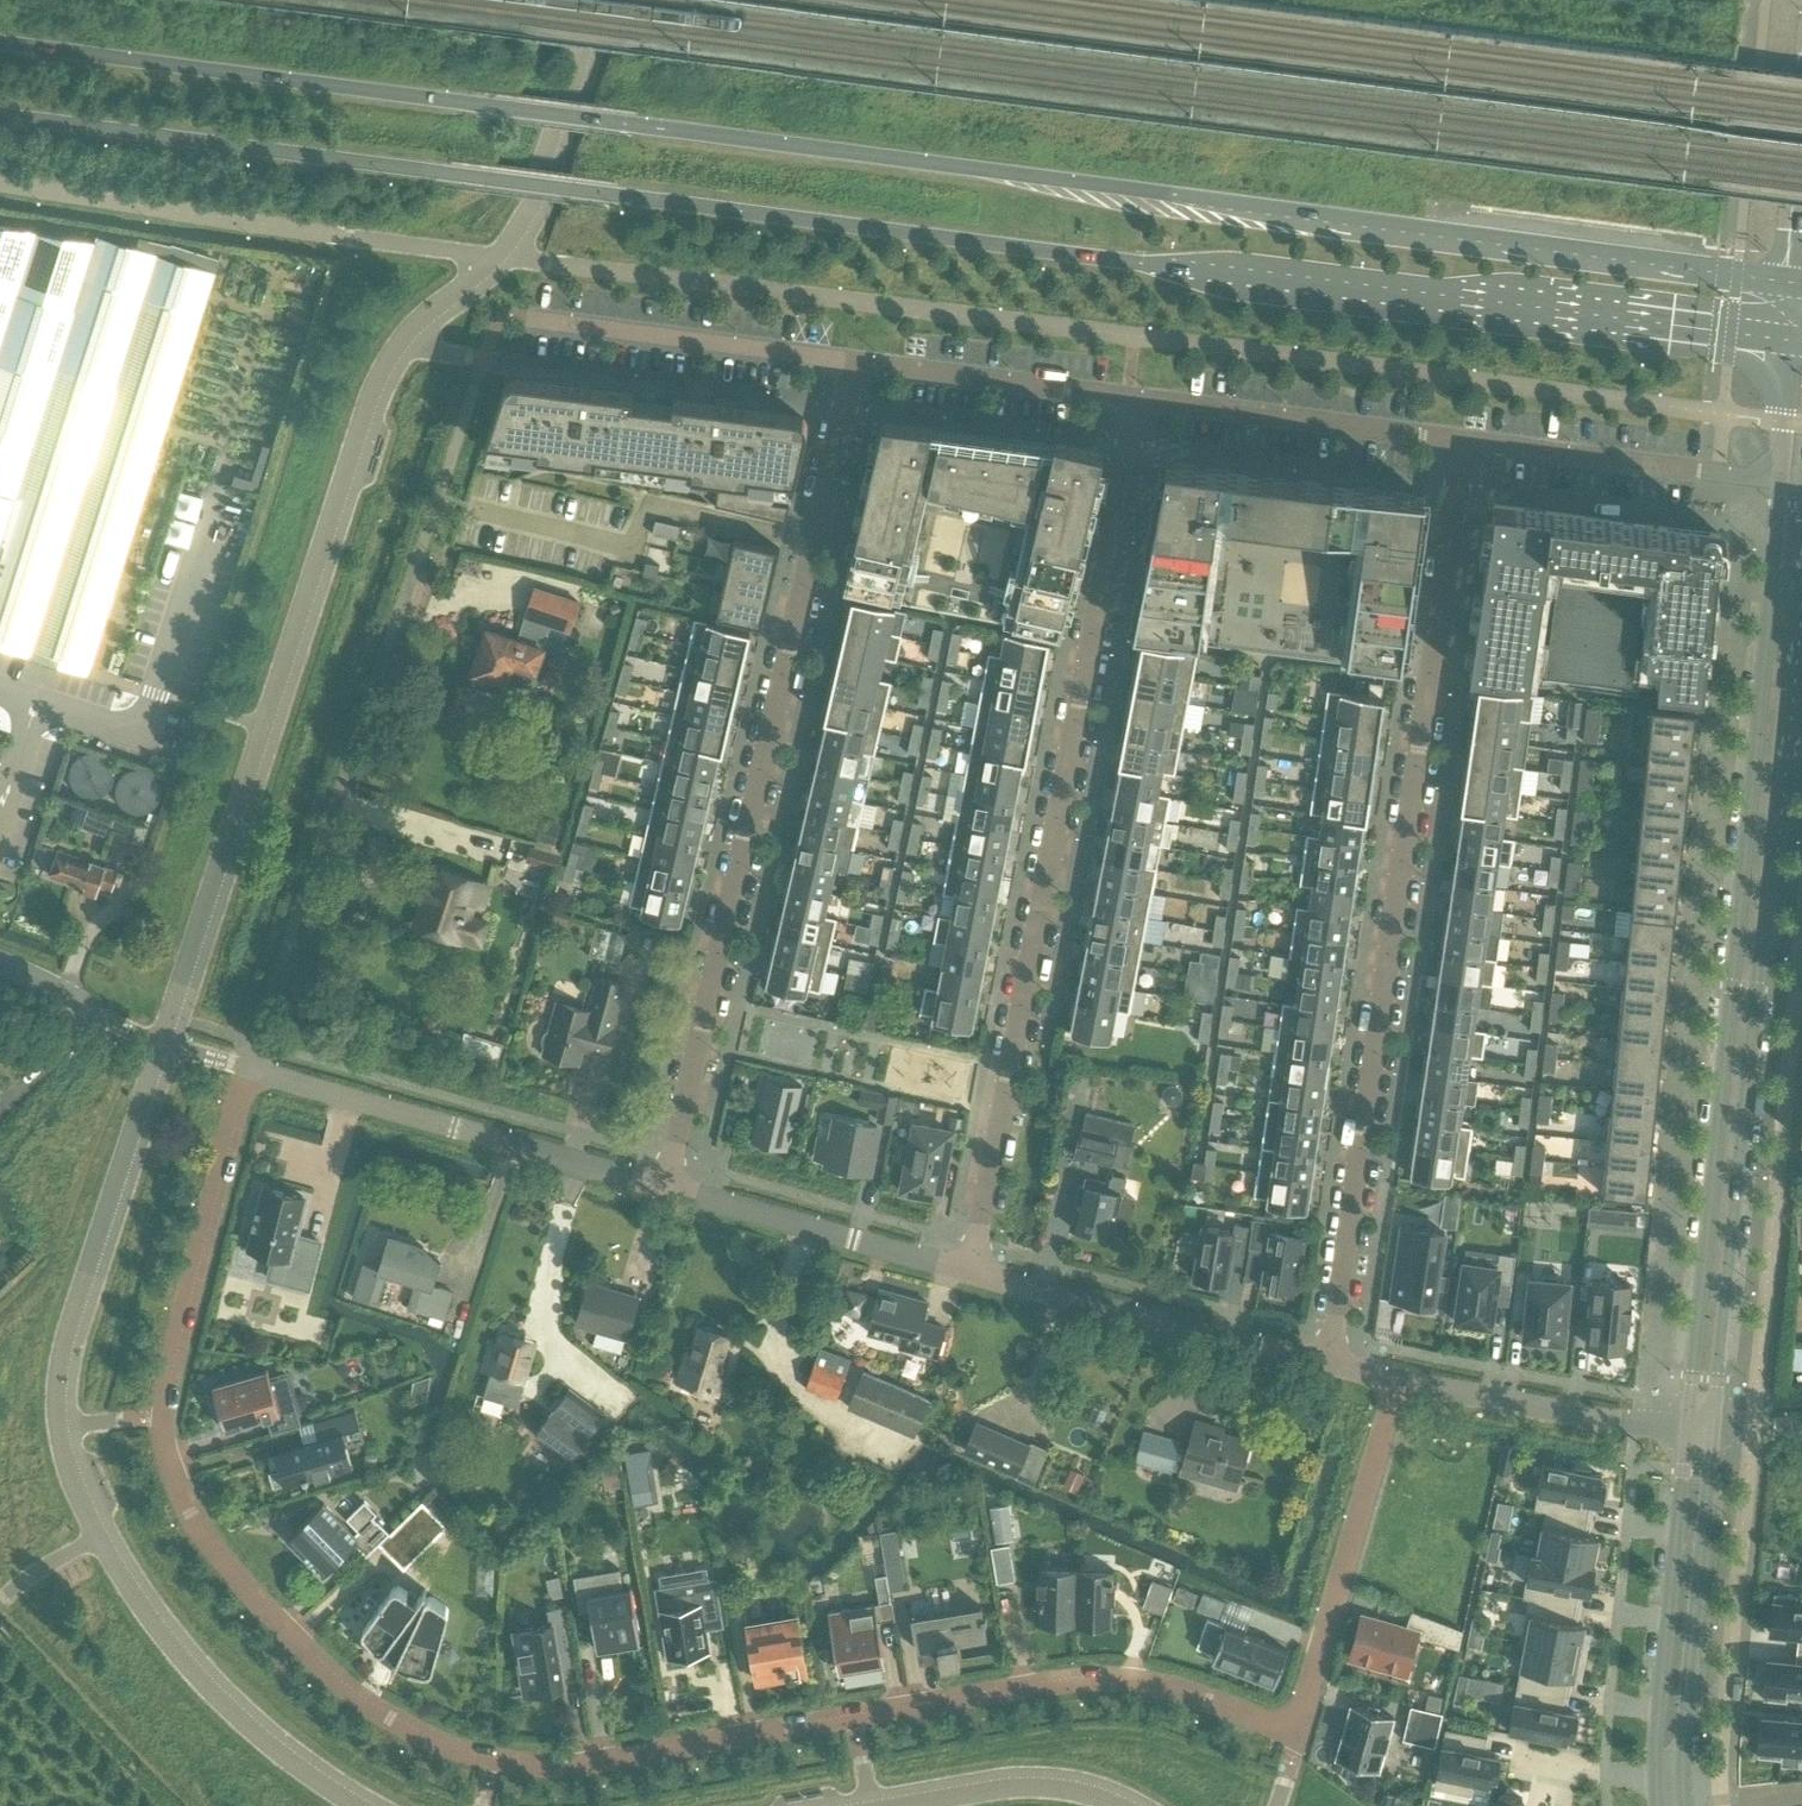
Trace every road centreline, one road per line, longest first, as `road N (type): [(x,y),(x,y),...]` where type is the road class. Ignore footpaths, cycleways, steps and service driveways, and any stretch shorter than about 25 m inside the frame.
road 1 (unclassified): [(251,1073),(167,1417),(179,1497),(202,1539),(287,1636),(392,1723),(456,1755),(583,1771),(1082,1682),(1189,1696),(1301,1737),(1402,1382)]
road 2 (secondary): [(1794,282),(0,43)]
road 3 (secondary): [(0,116),(1789,343)]
road 4 (tertiary): [(1784,462),(1688,1430)]
road 5 (residential): [(1332,1368),(1463,440)]
road 6 (residential): [(976,1272),(1137,397)]
road 7 (residential): [(850,366),(660,1187)]
road 8 (tertiary): [(1719,1433),(1801,649)]
road 9 (residential): [(251,1073),(406,598)]
road 10 (unclassified): [(660,1187),(251,1073)]
road 11 (tertiary): [(1688,1430),(1654,1776),(1658,1805)]
road 12 (tertiary): [(1688,1805),(1689,1704),(1719,1433)]
road 13 (unclassified): [(1332,1368),(976,1272)]
road 14 (residential): [(523,322),(850,366)]
road 15 (residential): [(1463,440),(1137,397)]
road 16 (unclassified): [(976,1272),(660,1187)]
road 17 (residential): [(1784,462),(1745,476),(1463,440)]
road 18 (unclassified): [(1688,1430),(1564,1419),(1402,1382)]
road 19 (residential): [(1137,397),(850,366)]
road 20 (unclassified): [(113,1022),(0,966)]

